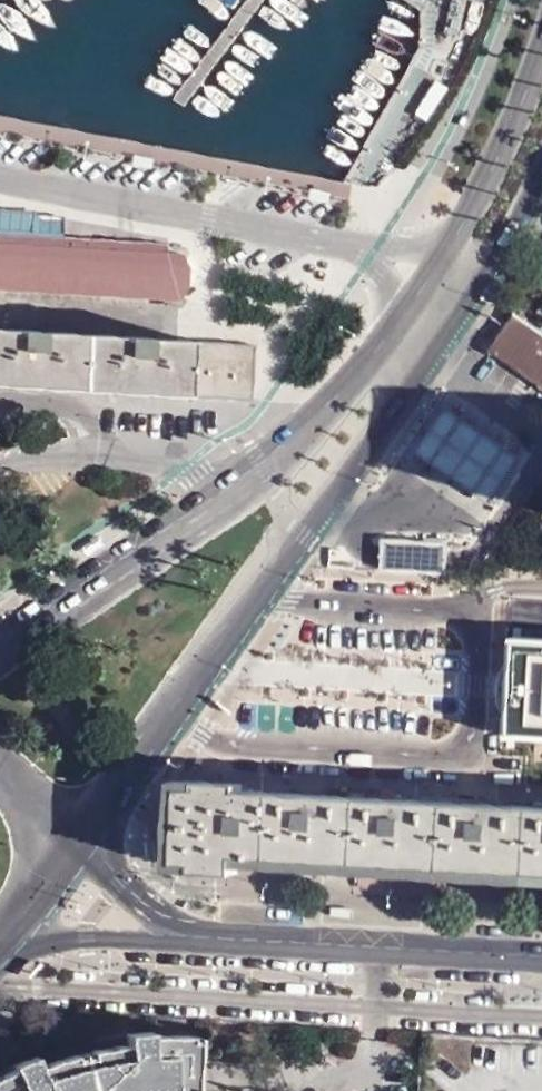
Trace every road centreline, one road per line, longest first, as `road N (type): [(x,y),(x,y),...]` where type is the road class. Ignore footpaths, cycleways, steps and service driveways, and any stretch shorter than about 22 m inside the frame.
road 1 (secondary): [(96,788),(386,417),(454,323),(541,161)]
road 2 (residential): [(0,178),(356,244),(434,282)]
road 3 (secondary): [(541,949),(191,930)]
road 4 (secondary): [(434,282),(399,334),(320,417),(235,486)]
road 5 (secondary): [(235,486),(0,650)]
road 6 (secondary): [(541,62),(472,217),(434,282)]
road 7 (residential): [(235,486),(177,463),(0,463)]
road 8 (secondary): [(0,947),(191,930)]

